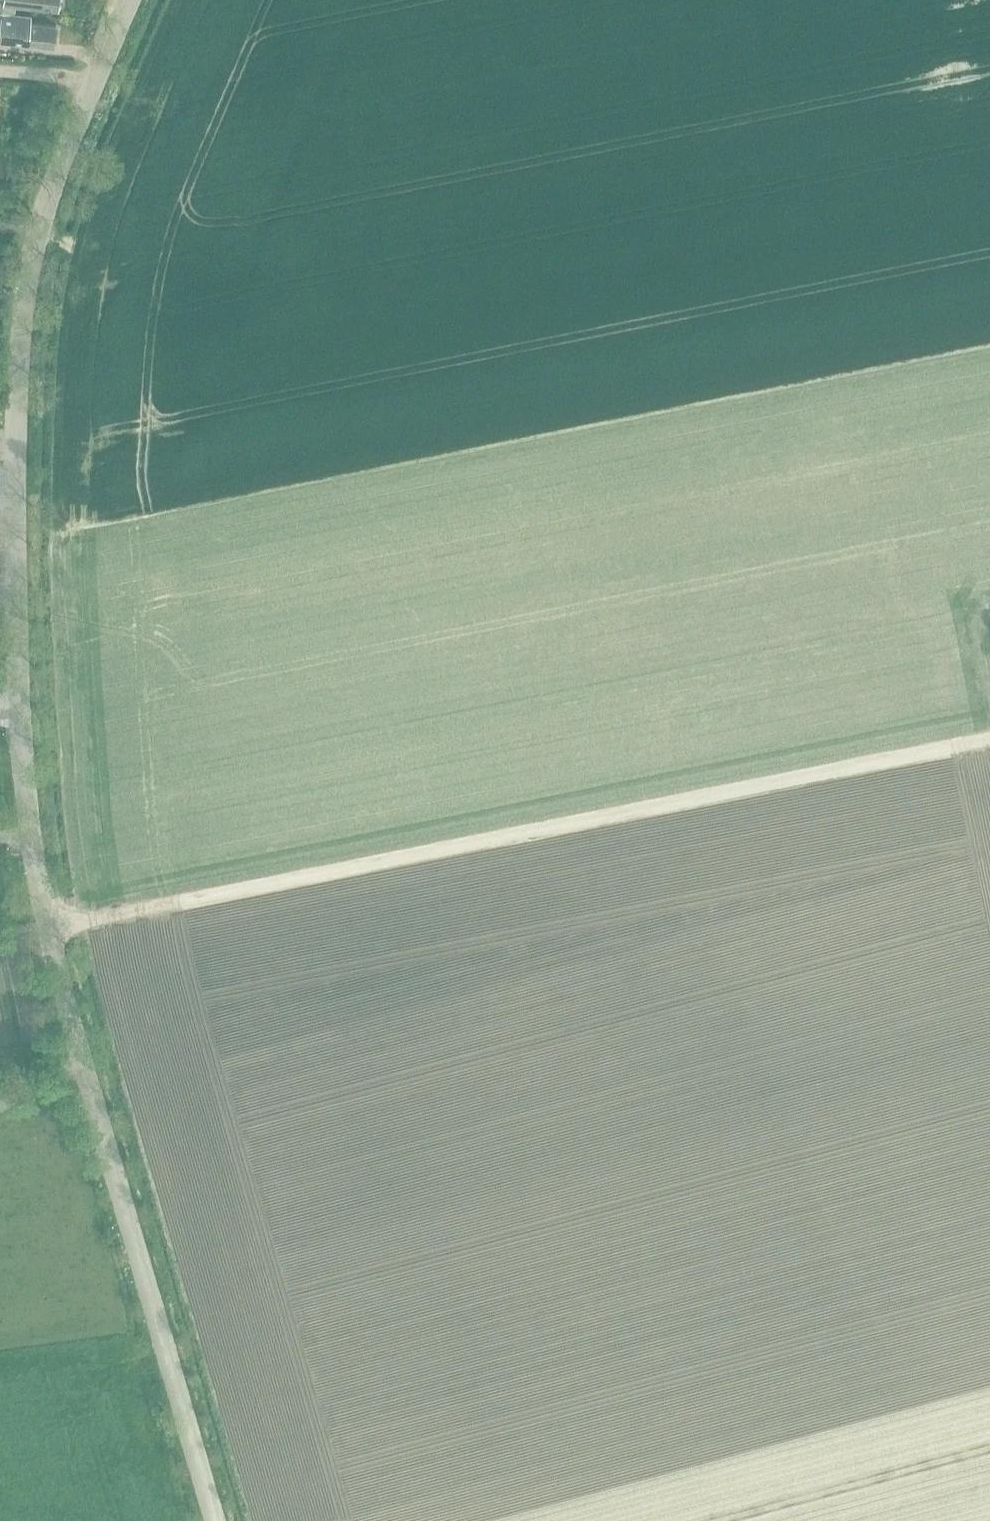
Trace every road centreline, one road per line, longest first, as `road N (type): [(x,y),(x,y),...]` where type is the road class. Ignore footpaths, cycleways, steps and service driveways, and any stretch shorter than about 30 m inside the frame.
road 1 (unclassified): [(215,1520),(50,926),(19,712),(16,478),(30,255),(71,120),(125,0)]
road 2 (track): [(50,926),(989,739)]

